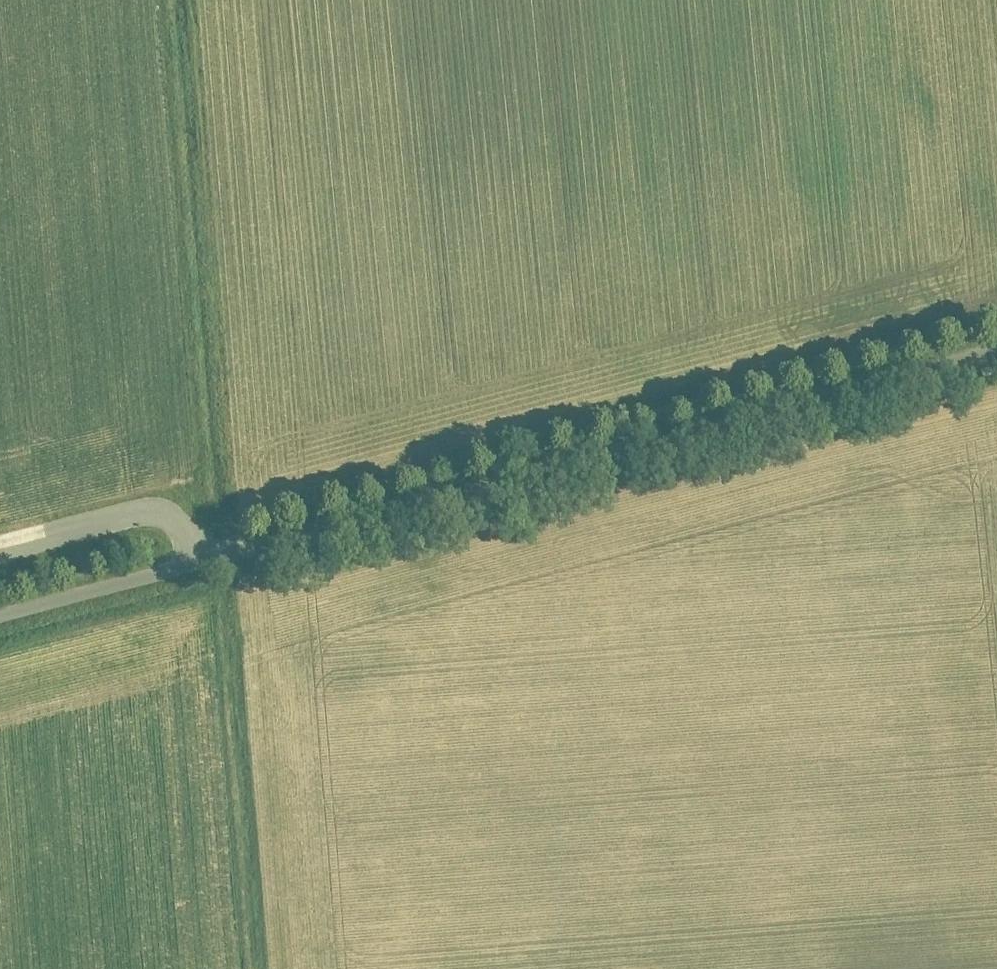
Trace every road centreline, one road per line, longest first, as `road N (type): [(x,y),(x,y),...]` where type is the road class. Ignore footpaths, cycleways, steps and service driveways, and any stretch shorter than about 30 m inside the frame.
road 1 (unclassified): [(0,621),(996,351)]

